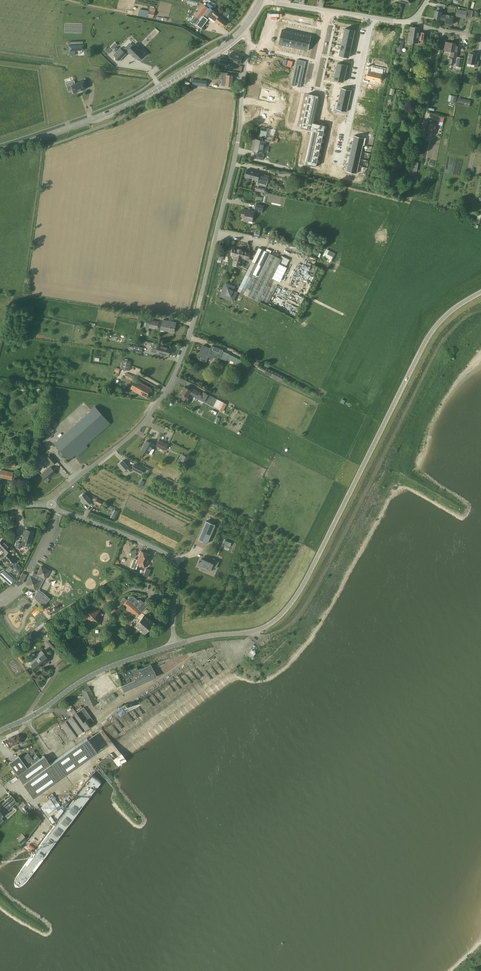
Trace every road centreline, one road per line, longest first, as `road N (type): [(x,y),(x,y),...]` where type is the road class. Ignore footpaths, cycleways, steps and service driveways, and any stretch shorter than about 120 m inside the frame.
road 1 (unclassified): [(50,507),(138,431),(181,366),(237,152),(244,27)]
road 2 (unclassified): [(176,645),(252,632),(292,603),(424,343),(446,315),(480,293)]
road 3 (tertiary): [(0,149),(130,104),(244,27)]
road 4 (unclassified): [(176,645),(173,560),(50,507)]
road 5 (unclassified): [(0,732),(94,674),(176,645)]
road 6 (residential): [(372,18),(340,164)]

